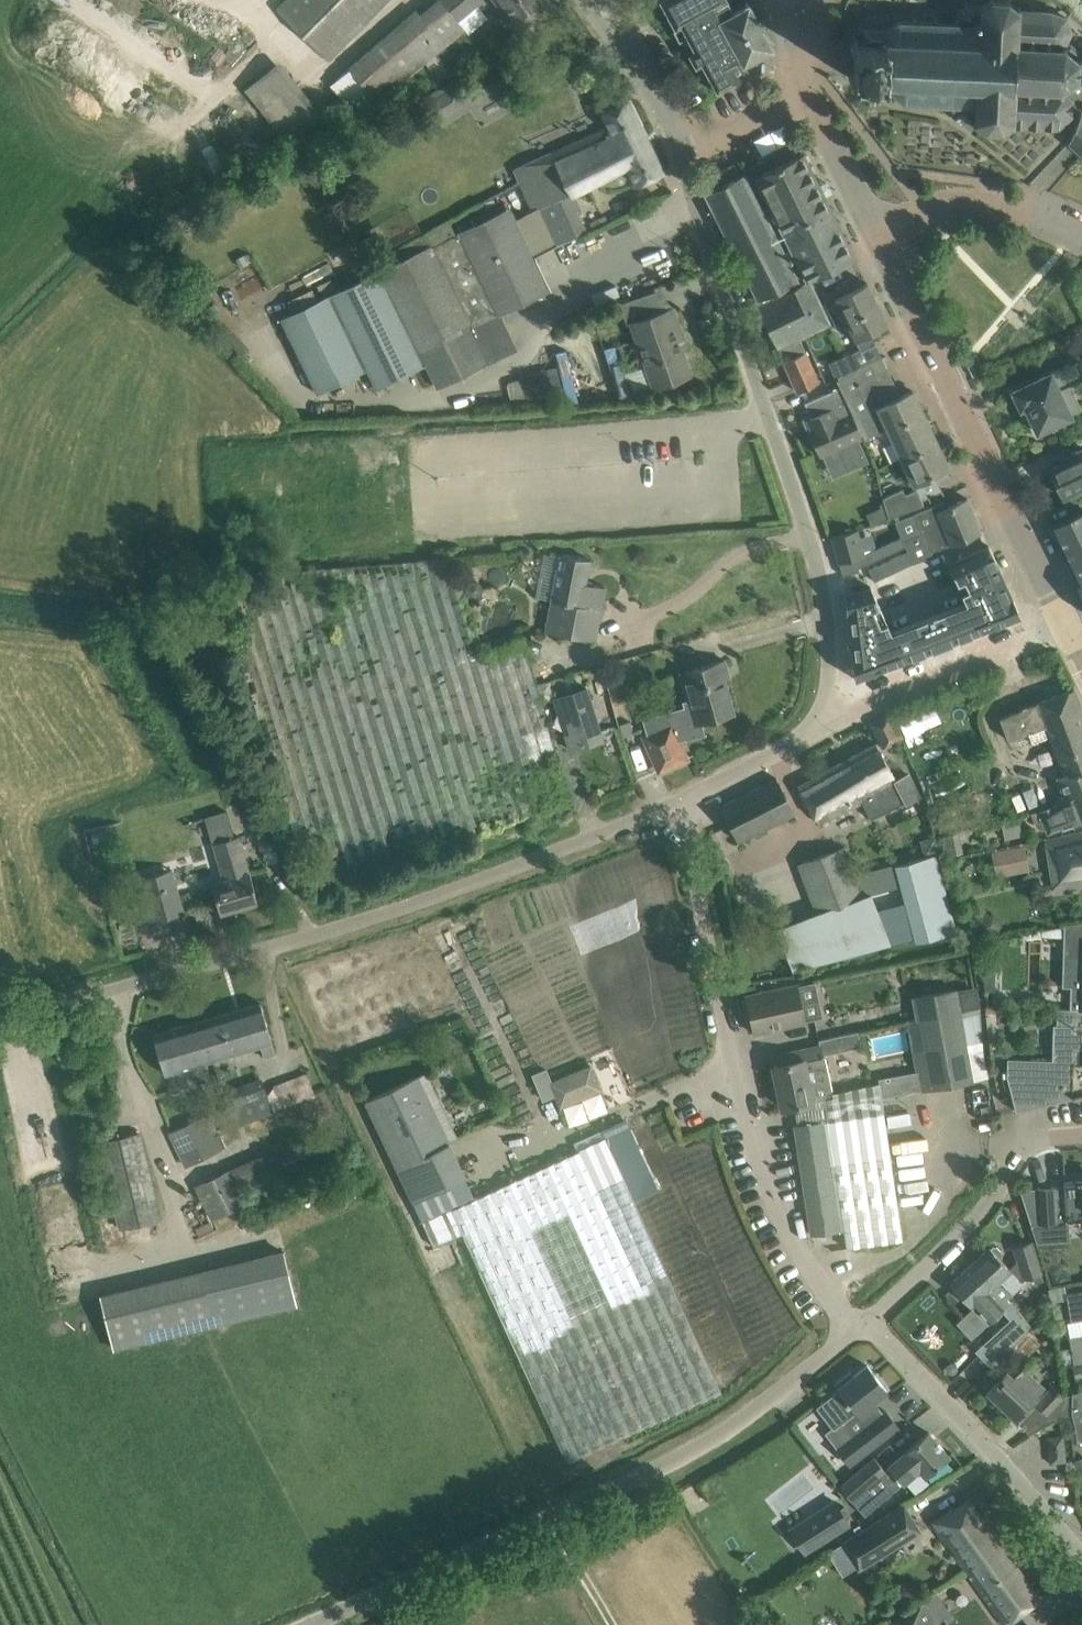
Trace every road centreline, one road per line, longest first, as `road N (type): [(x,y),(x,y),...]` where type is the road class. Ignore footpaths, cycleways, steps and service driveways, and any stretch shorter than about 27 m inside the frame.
road 1 (unclassified): [(675,801),(411,906),(0,1019)]
road 2 (unclassified): [(332,1624),(665,1469),(763,1410),(854,1332)]
road 3 (unclassified): [(834,727),(816,554),(718,291),(681,155)]
road 4 (residential): [(854,1332),(803,1280),(759,1183),(675,801)]
road 5 (tertiary): [(1070,633),(877,233)]
road 6 (residential): [(854,1332),(893,1354),(940,1400),(1081,1566)]
road 7 (unclassified): [(854,1332),(948,1254),(1045,1141),(1081,1139)]
road 8 (unclassified): [(1070,633),(834,727)]
road 9 (tertiary): [(1081,234),(971,201),(932,204),(877,233)]
road 10 (unclassified): [(681,155),(583,0)]
road 11 (unclassified): [(834,727),(675,801)]
road 12 (tertiary): [(877,233),(808,95)]
road 13 (unclassified): [(681,155),(808,95)]

